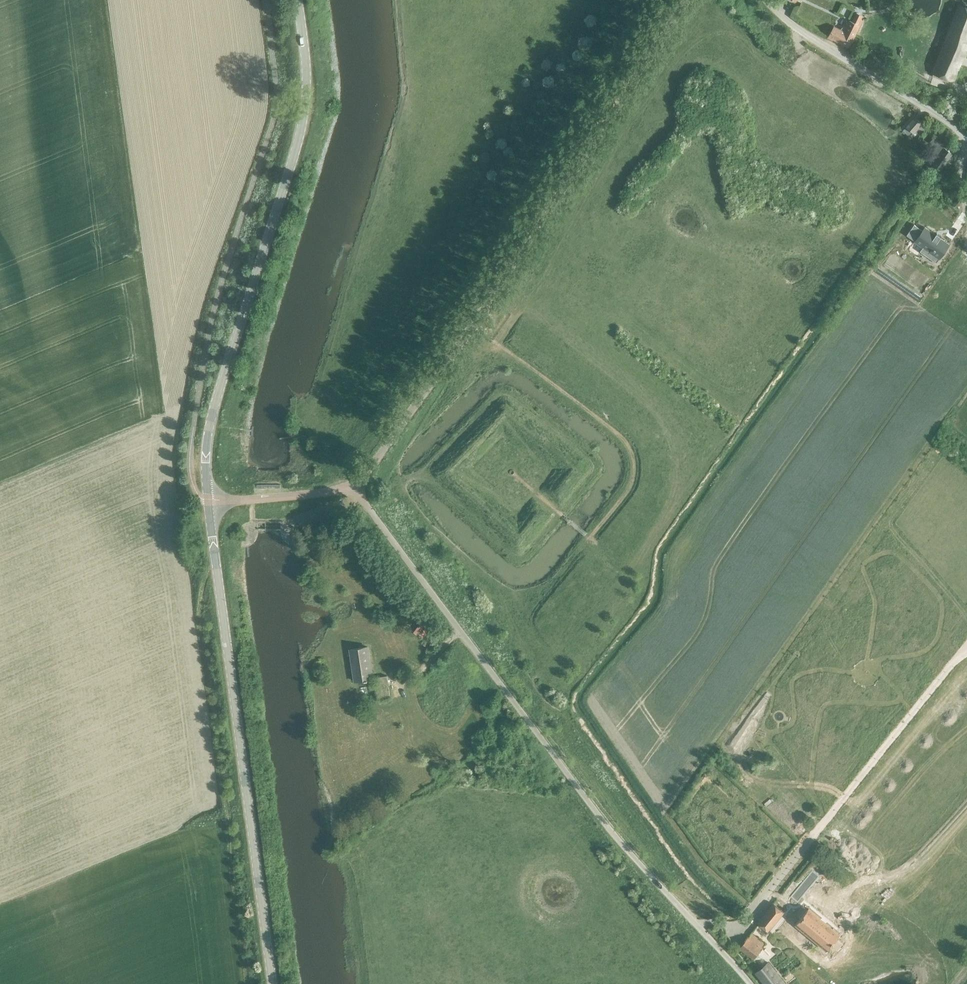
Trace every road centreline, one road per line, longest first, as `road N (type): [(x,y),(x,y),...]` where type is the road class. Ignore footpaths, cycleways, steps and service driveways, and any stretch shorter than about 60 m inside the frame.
road 1 (unclassified): [(750,983),(607,825),(354,488)]
road 2 (unclassified): [(354,488),(688,0)]
road 3 (tertiary): [(208,499),(212,414),(303,122),(298,0)]
road 4 (tertiary): [(272,983),(208,499)]
road 5 (unclassified): [(918,103),(808,36),(766,0)]
road 6 (track): [(966,802),(918,858),(849,888)]
road 7 (unclassified): [(208,499),(354,488)]
road 8 (track): [(663,809),(704,868),(755,909)]

